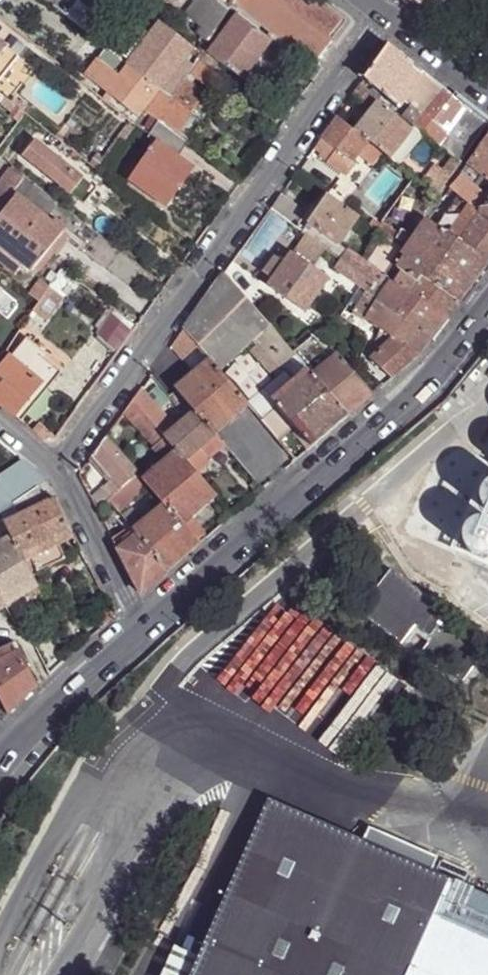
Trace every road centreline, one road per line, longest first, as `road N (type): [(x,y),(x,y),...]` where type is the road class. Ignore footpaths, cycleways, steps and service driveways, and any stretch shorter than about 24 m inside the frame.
road 1 (unclassified): [(58,466),(387,17)]
road 2 (tertiary): [(487,309),(437,376),(393,418),(142,626)]
road 3 (tertiary): [(142,626),(0,762)]
road 4 (unclassified): [(142,626),(58,466)]

